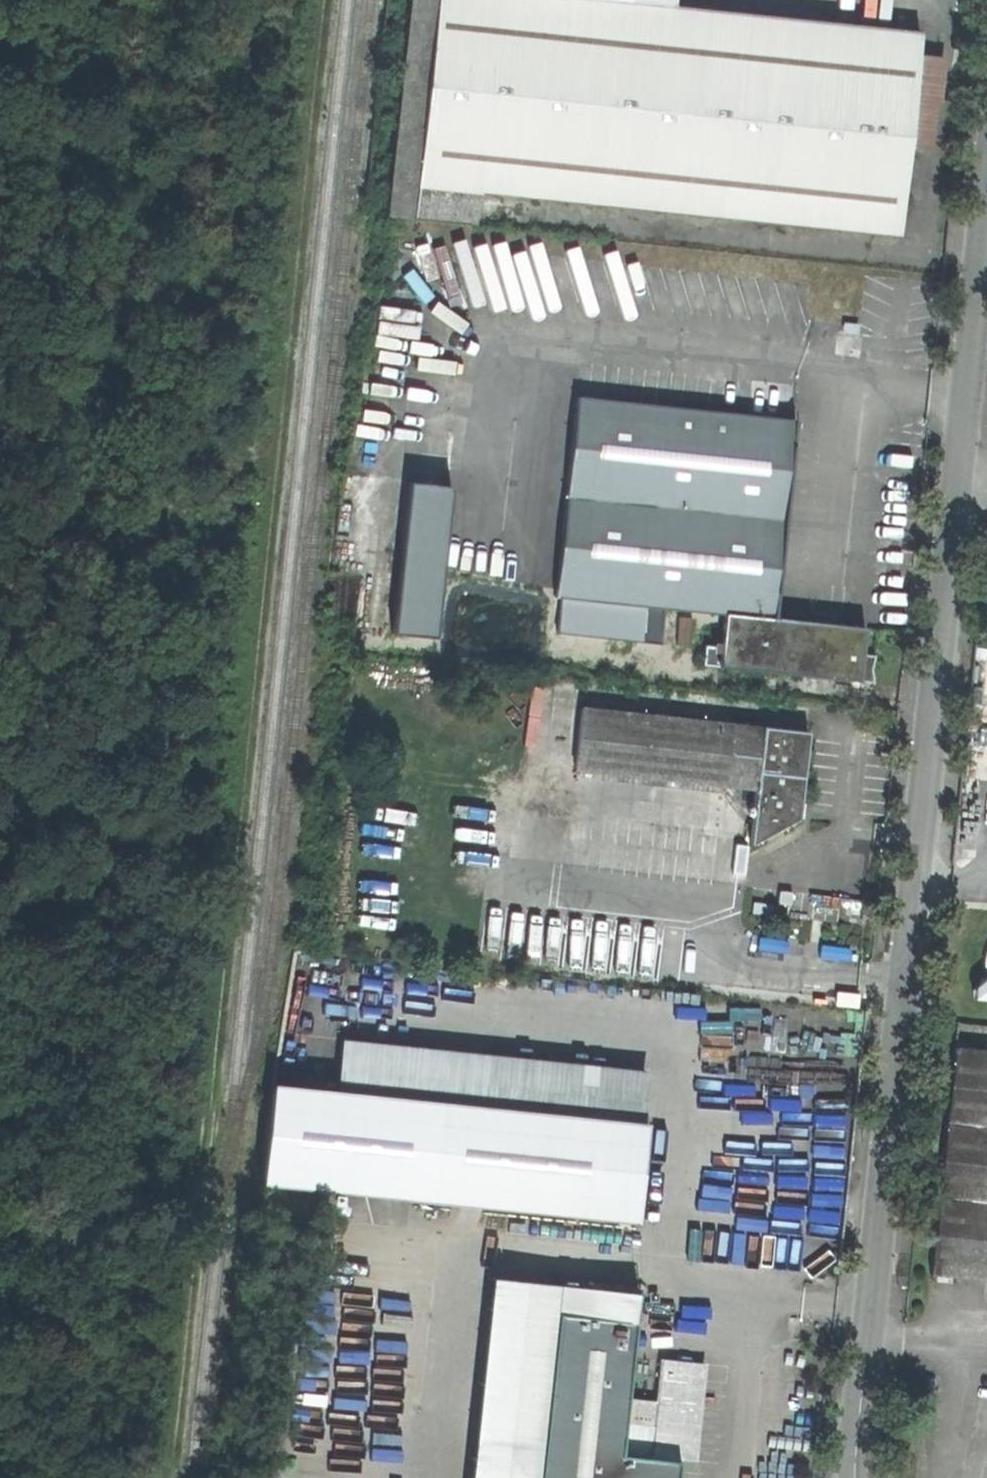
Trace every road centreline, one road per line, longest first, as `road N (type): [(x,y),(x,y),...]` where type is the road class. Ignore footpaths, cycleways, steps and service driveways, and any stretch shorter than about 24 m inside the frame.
road 1 (unclassified): [(851,1477),(986,187)]
road 2 (track): [(0,702),(99,574),(248,460)]

